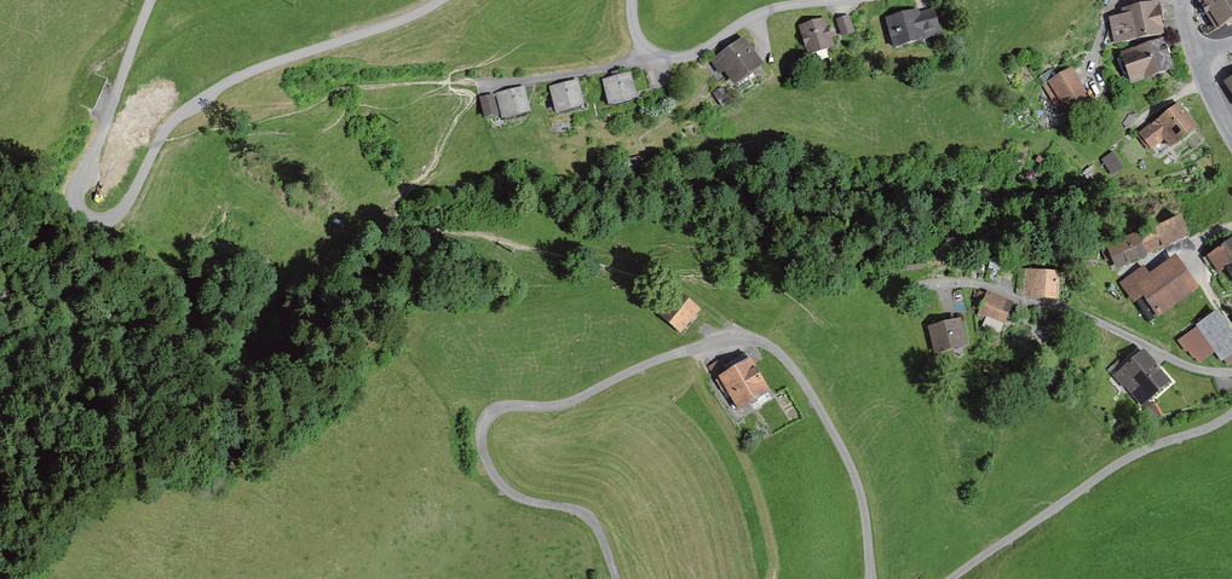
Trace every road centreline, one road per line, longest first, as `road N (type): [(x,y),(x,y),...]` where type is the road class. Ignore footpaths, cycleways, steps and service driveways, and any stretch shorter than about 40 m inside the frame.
road 1 (unclassified): [(871,578),(863,504),(834,434),(781,355),(742,337),(650,362),(563,404),(500,409),(482,426),(483,452),(502,485),(529,501),(585,513),(617,578)]
road 2 (unclassified): [(151,0),(77,194),(82,212),(98,220),(125,208),(161,139),(214,91),(441,0)]
road 3 (unclassified): [(1231,413),(1129,458),(951,578)]
road 4 (residential): [(1231,373),(1188,367),(1073,310),(946,284)]
road 5 (residential): [(654,53),(601,71),(450,83)]
road 6 (residential): [(654,53),(690,55),(756,14),(832,0)]

